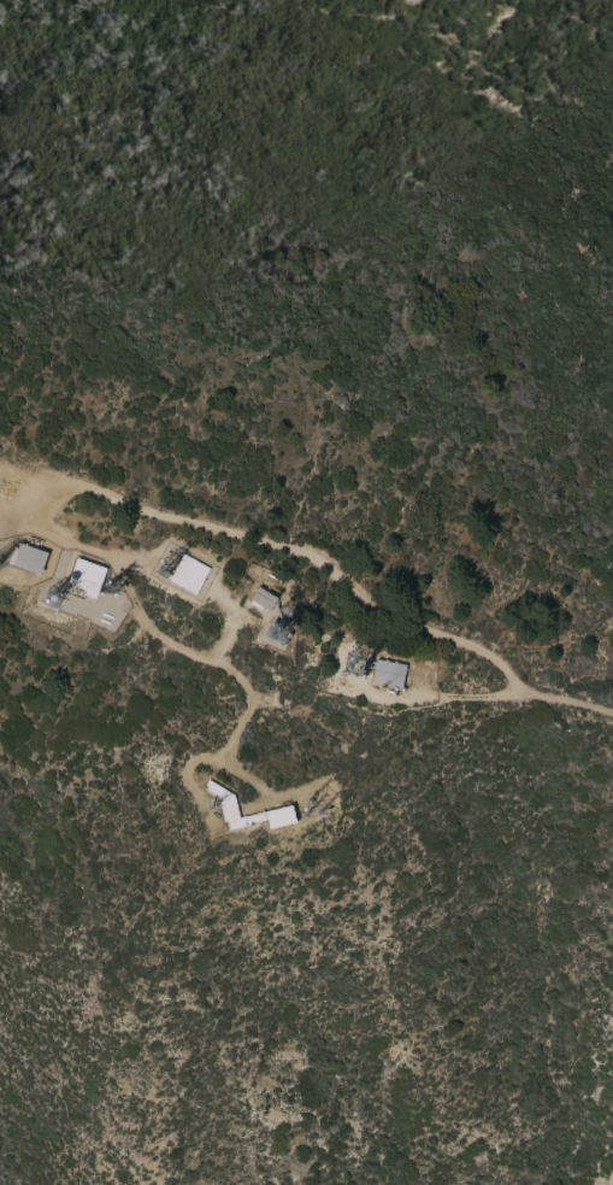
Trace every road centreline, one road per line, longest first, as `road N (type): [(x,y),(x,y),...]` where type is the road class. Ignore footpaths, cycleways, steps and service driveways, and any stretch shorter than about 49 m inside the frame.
road 1 (track): [(0,517),(100,551),(154,630),(196,659),(238,664),(271,708),(335,728),(343,746),(338,759),(289,790),(266,794),(248,782),(223,756),(260,699)]
road 2 (track): [(612,709),(517,684),(489,652),(397,617),(307,548),(19,465)]
road 3 (track): [(338,674),(388,691),(517,684)]

